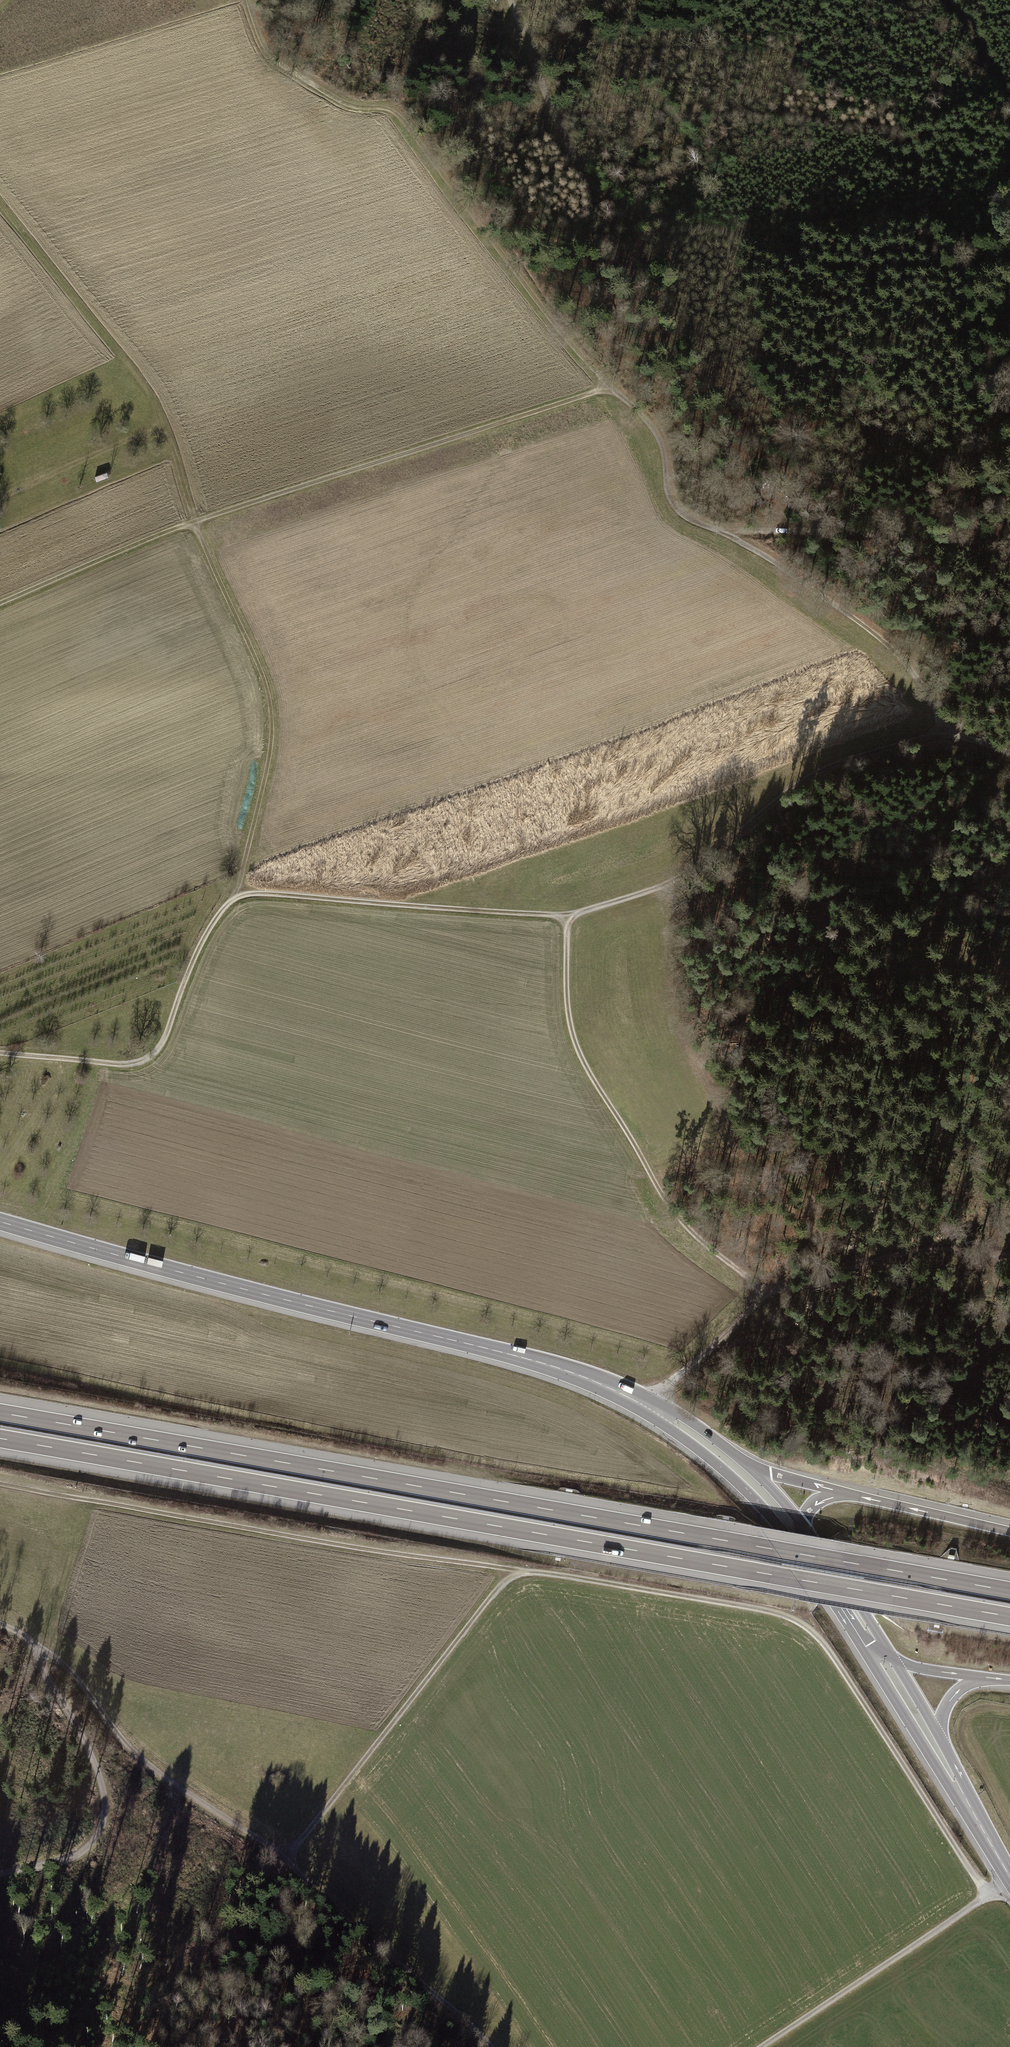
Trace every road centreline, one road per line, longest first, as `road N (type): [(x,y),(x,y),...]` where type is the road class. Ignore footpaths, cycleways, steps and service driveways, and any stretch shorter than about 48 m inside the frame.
road 1 (motorway): [(1009,1591),(0,1413)]
road 2 (motorway): [(0,1439),(1009,1617)]
road 3 (track): [(0,202),(159,408),(193,521),(256,660),(270,738),(237,894)]
road 4 (track): [(566,917),(674,883),(819,770),(938,728),(911,668),(856,618),(727,533)]
road 5 (tertiary): [(0,1222),(549,1365),(645,1404)]
road 6 (track): [(492,2046),(285,1859),(128,1746),(64,1665),(0,1626)]
road 7 (track): [(0,604),(193,521),(606,389)]
road 8 (track): [(987,1895),(805,1623),(515,1570)]
road 9 (track): [(645,1404),(751,1315),(758,1299),(755,1286),(697,1239),(668,1201),(577,1048),(566,917)]
road 10 (track): [(0,1482),(515,1570)]
road 11 (track): [(0,1724),(46,1653),(96,1764),(106,1808),(87,1849),(0,1875)]
road 12 (track): [(285,1859),(515,1570)]
road 13 (track): [(653,219),(851,264),(1009,266)]
road 14 (track): [(0,1052),(128,1065),(150,1057),(199,947),(237,894)]
road 15 (track): [(566,917),(237,894)]
road 16 (tertiary): [(840,1615),(1009,1879)]
road 17 (track): [(765,2046),(1009,1879)]
road 18 (track): [(727,533),(842,529),(1009,551)]
road 19 (track): [(653,219),(612,200),(581,169),(513,0)]
road 20 (track): [(1009,1253),(901,1252),(758,1299)]
road 21 (tertiary): [(645,1404),(730,1475),(796,1549)]
road 22 (track): [(727,533),(675,509),(652,427),(606,389)]
road 23 (track): [(0,501),(149,433),(169,432)]
road 24 (track): [(606,389),(633,267),(652,238),(653,219)]
road 25 (track): [(1009,1829),(959,1734),(963,1717),(978,1707),(1009,1711)]
road 26 (motorway): [(1009,1531),(849,1494)]
road 27 (tertiary): [(893,1659),(803,1526)]
road 28 (tertiary): [(1009,1879),(939,1735)]

